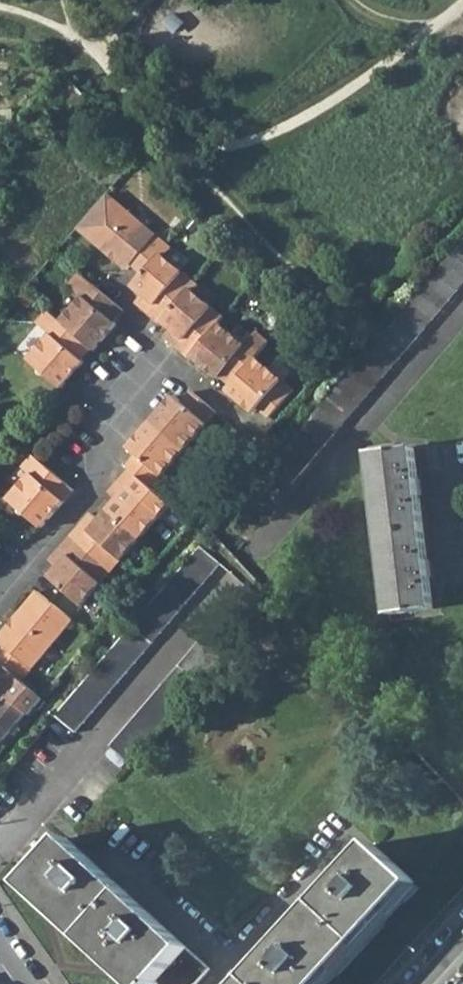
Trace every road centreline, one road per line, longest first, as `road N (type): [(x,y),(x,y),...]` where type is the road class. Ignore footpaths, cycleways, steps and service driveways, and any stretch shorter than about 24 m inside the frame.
road 1 (residential): [(0,605),(88,499),(96,453),(165,370)]

